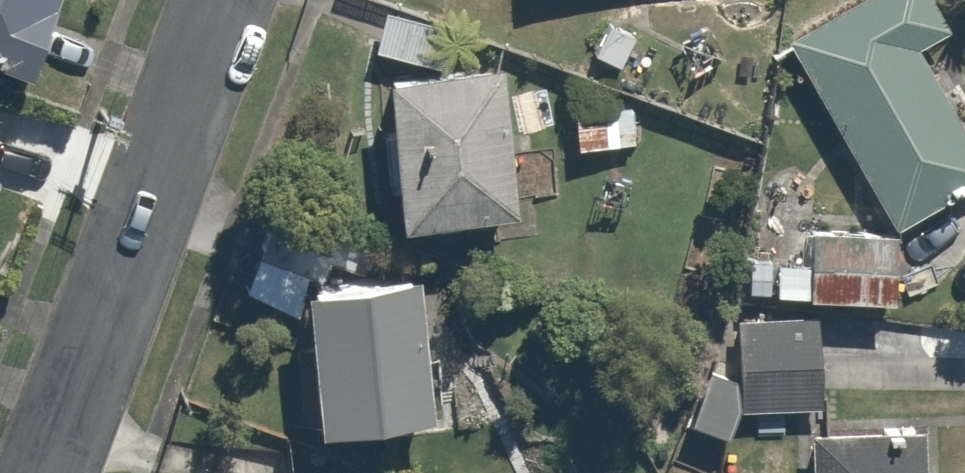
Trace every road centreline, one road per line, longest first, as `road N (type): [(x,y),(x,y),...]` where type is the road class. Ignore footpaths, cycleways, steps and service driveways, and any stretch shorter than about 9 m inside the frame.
road 1 (residential): [(35,472),(198,0)]

